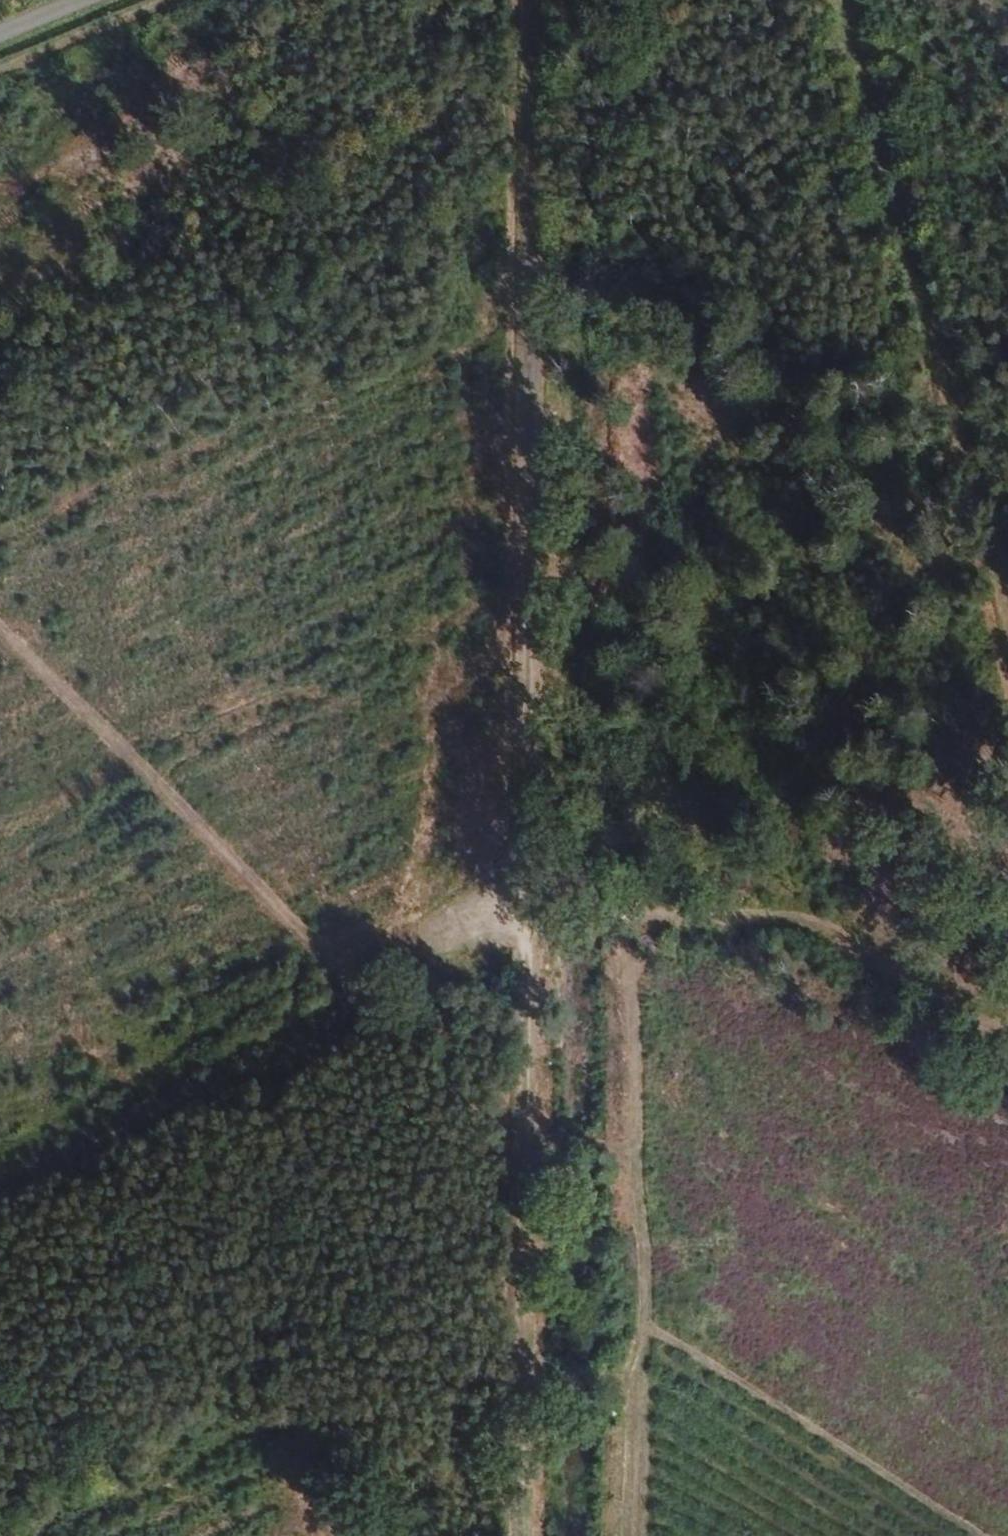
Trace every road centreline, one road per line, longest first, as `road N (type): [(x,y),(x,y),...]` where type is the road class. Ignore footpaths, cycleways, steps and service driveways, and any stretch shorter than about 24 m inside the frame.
road 1 (track): [(524,0),(521,1535)]
road 2 (track): [(517,897),(821,919),(1007,1030)]

